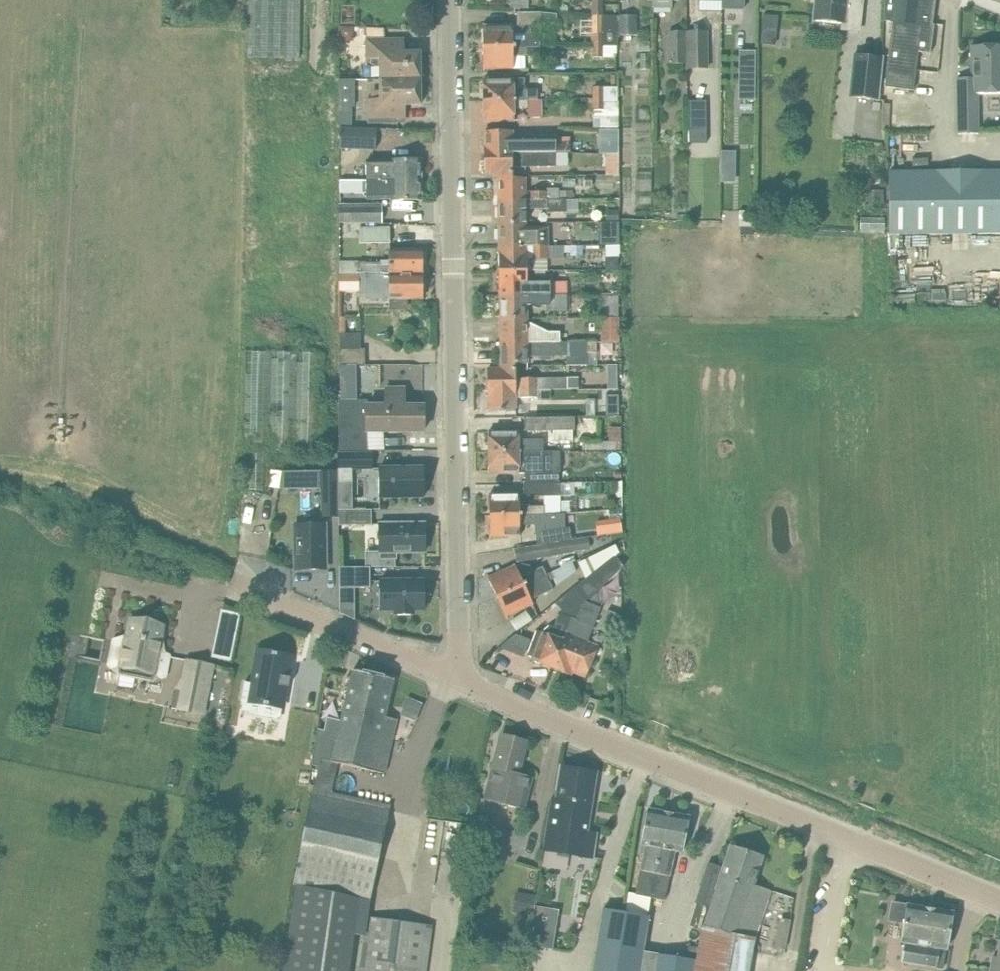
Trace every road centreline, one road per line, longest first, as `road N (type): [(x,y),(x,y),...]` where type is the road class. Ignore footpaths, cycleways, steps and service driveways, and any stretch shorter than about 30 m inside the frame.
road 1 (residential): [(459,679),(450,0)]
road 2 (residential): [(999,901),(459,679)]
road 3 (unclassified): [(459,679),(233,581)]

